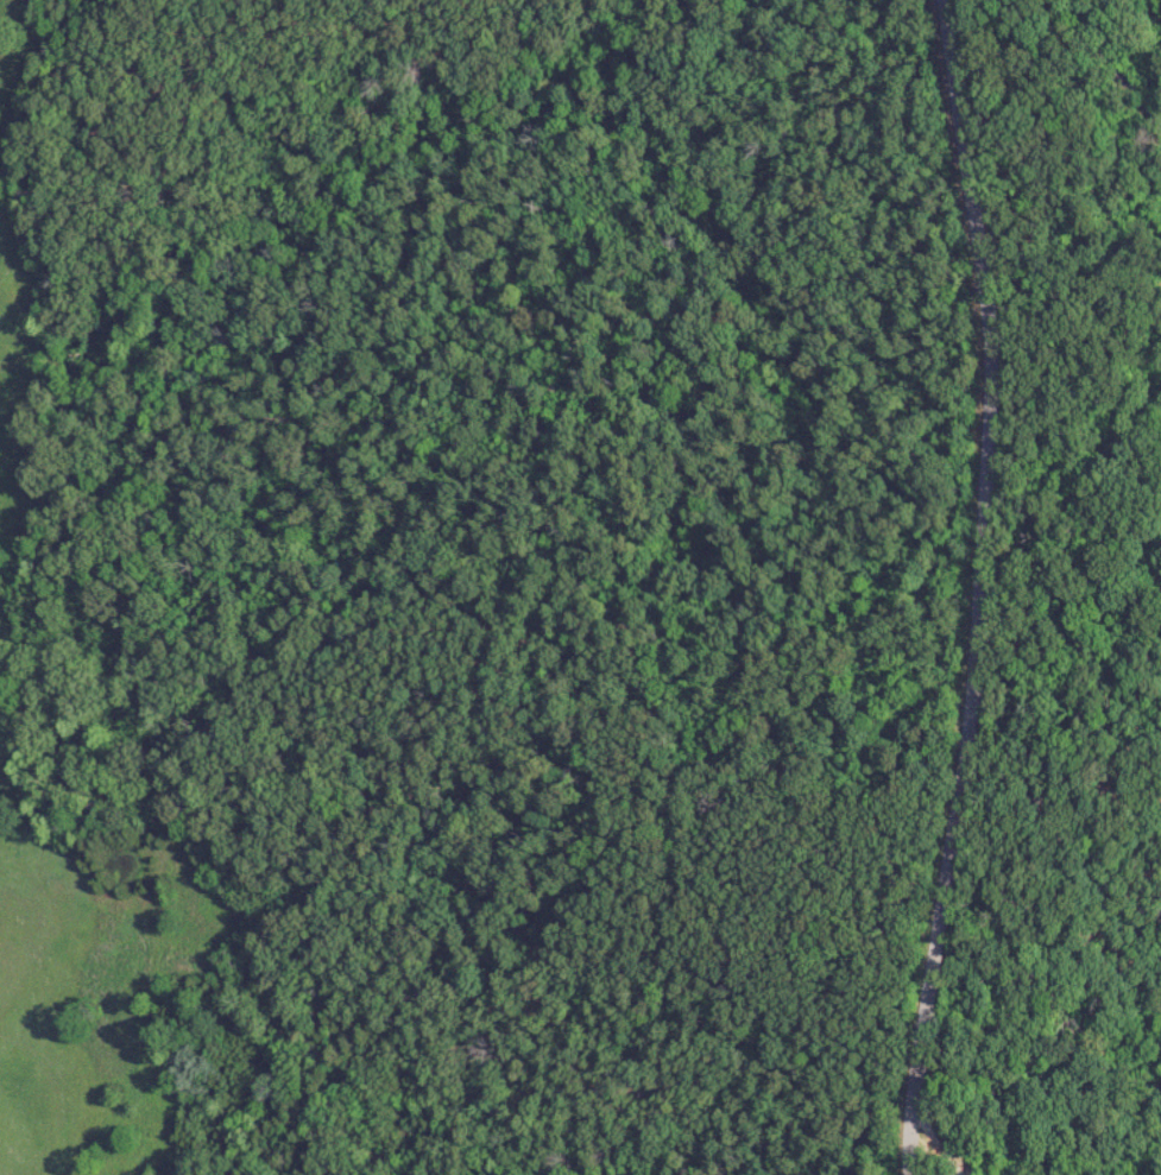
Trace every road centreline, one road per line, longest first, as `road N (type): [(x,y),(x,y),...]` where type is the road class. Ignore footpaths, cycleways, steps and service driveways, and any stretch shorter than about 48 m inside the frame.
road 1 (residential): [(901,1174),(992,594),(983,260),(942,0)]
road 2 (residential): [(917,1073),(992,1174)]

